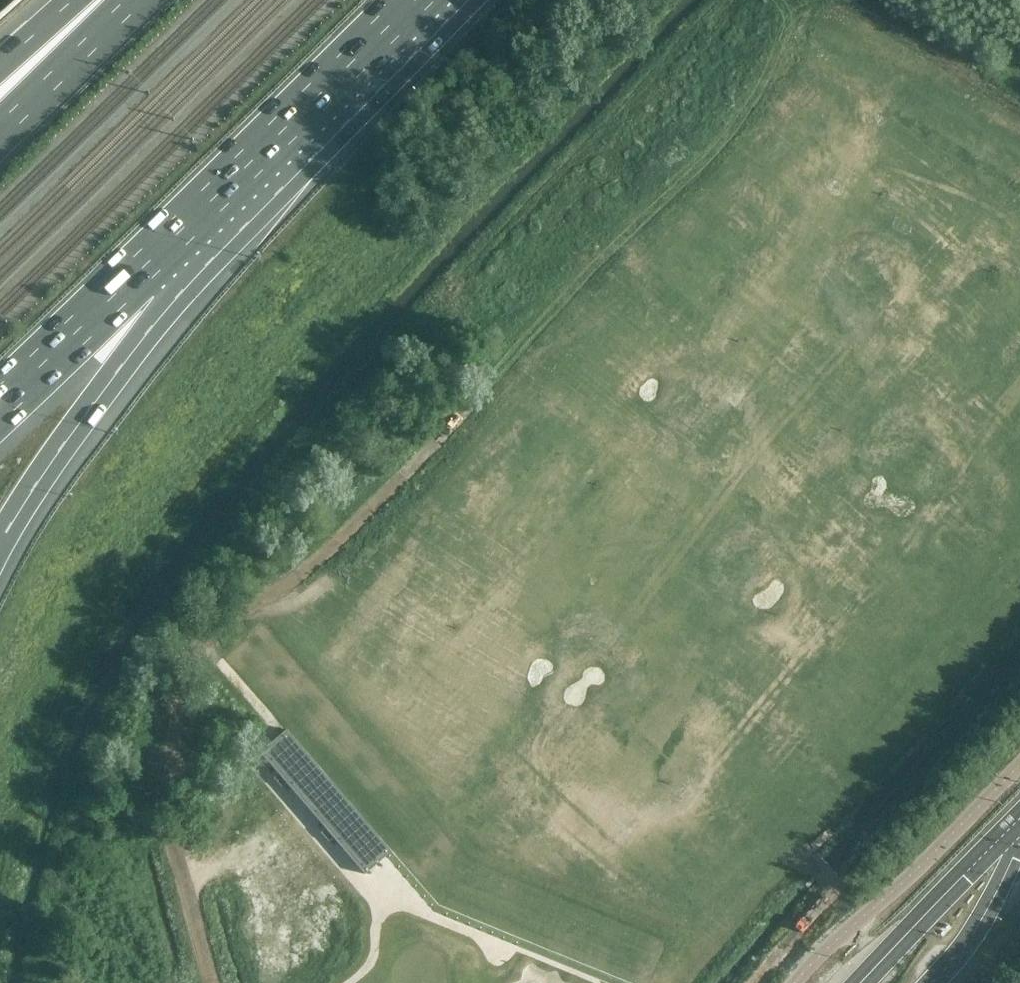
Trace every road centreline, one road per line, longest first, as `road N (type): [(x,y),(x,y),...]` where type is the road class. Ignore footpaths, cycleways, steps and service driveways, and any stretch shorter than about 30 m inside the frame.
road 1 (motorway): [(136,274),(412,0)]
road 2 (motorway): [(0,544),(116,374),(136,274)]
road 3 (motorway): [(0,403),(136,274)]
road 4 (motorway): [(134,0),(0,129)]
road 5 (motorway): [(100,0),(0,72)]
road 6 (unclassified): [(935,982),(1019,893)]

